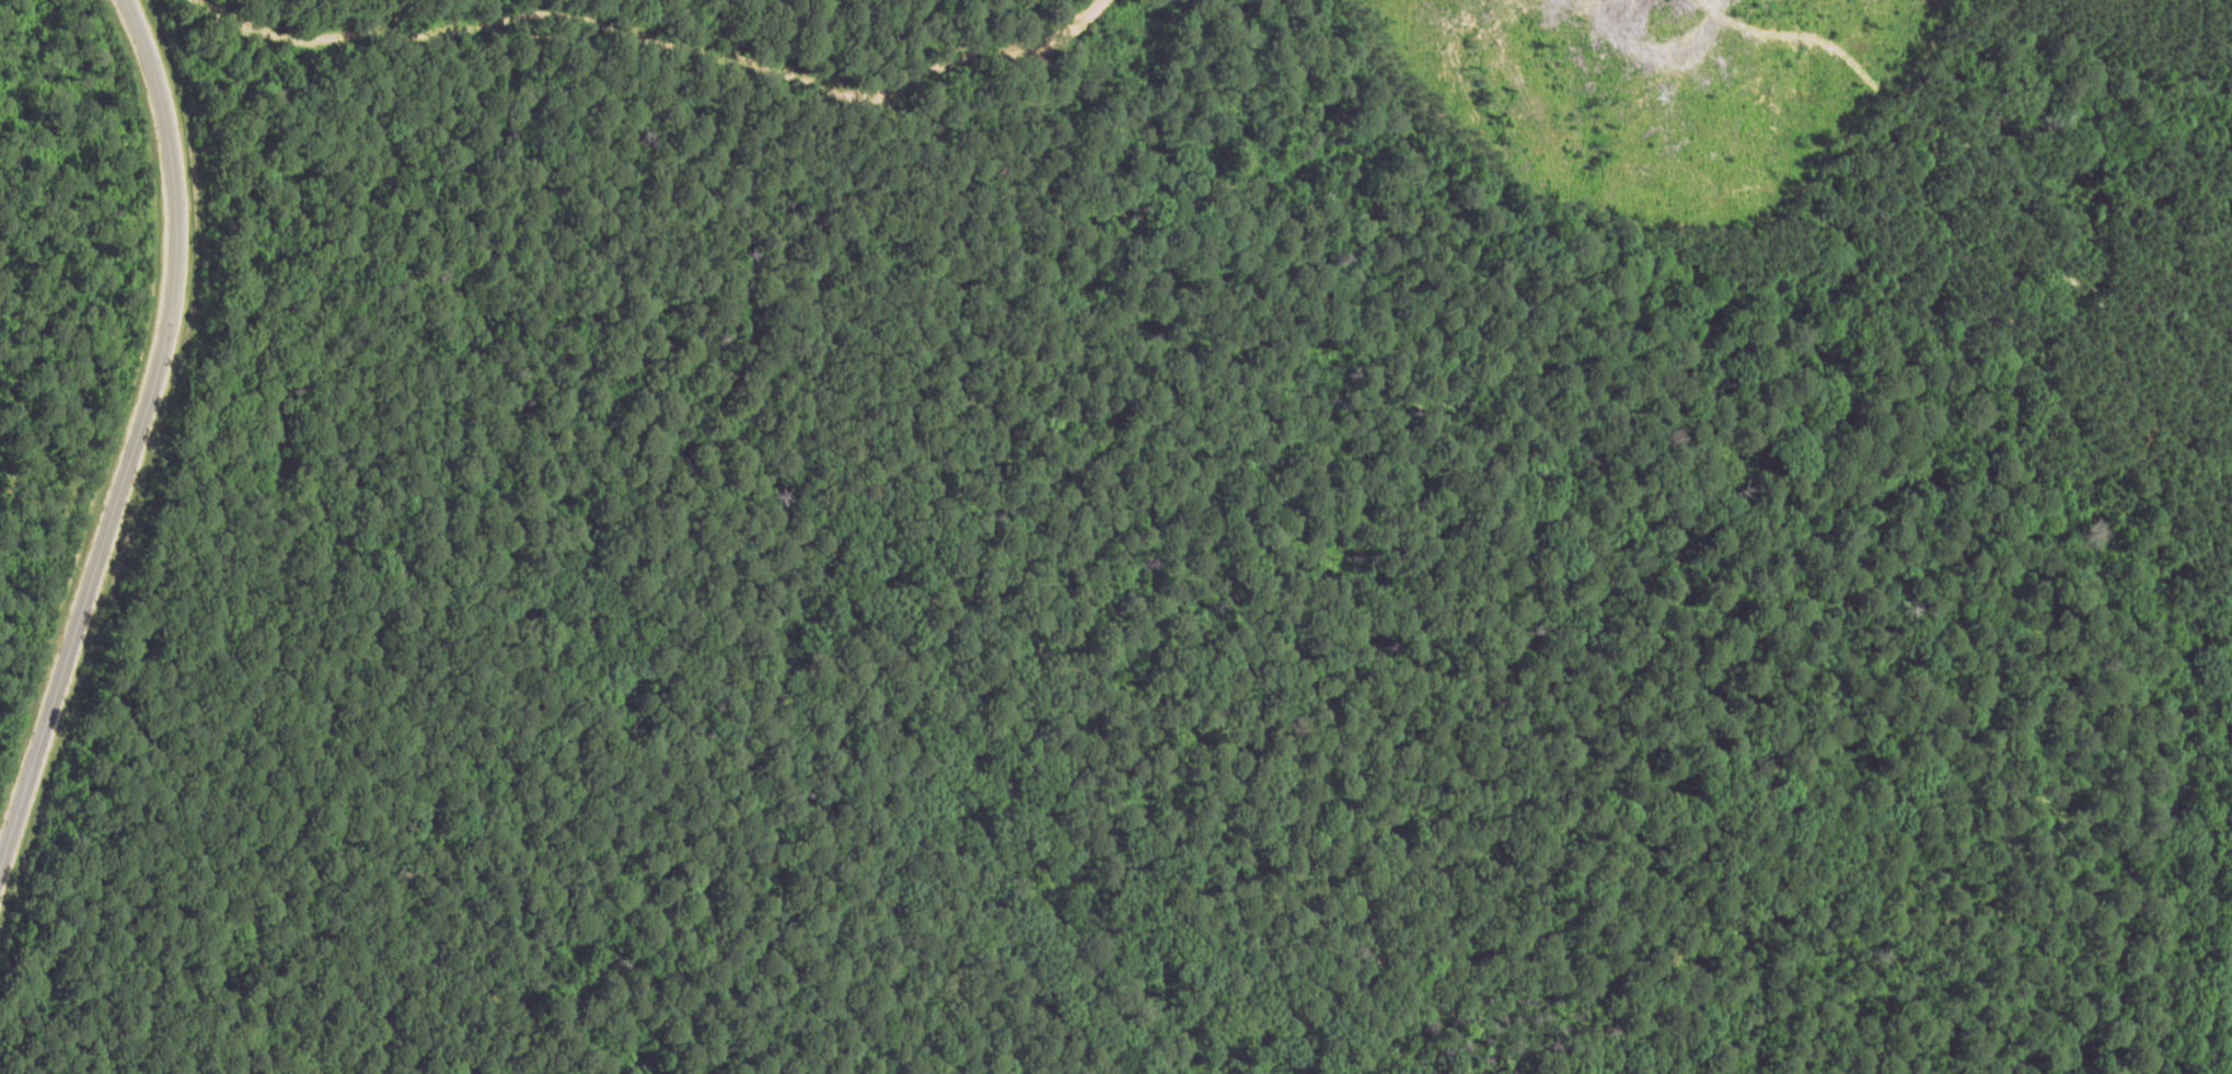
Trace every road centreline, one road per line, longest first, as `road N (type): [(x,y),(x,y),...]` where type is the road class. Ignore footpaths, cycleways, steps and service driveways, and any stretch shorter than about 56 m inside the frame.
road 1 (residential): [(0,872),(175,396),(165,198),(96,0)]

